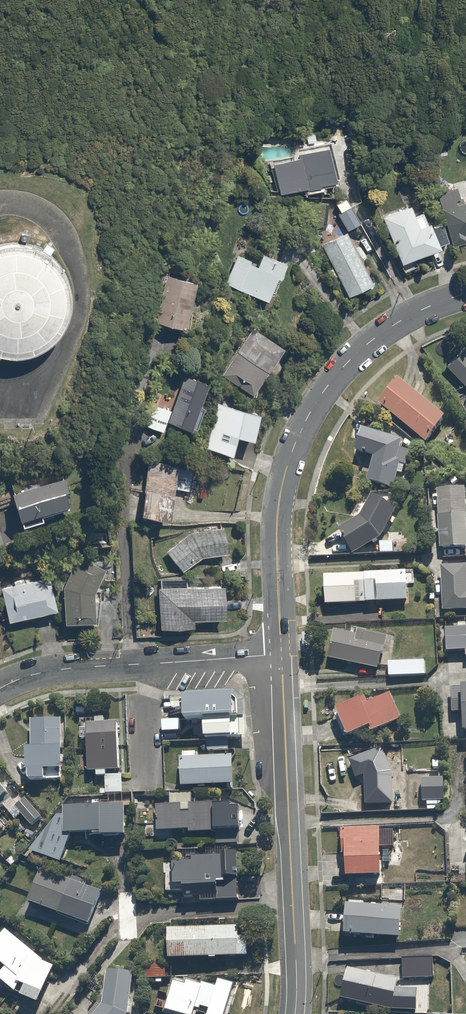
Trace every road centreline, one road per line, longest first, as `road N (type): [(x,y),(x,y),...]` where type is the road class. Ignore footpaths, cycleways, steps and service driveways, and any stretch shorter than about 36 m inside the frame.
road 1 (tertiary): [(267,658),(270,512),(300,428),(364,347),(426,310),(465,297)]
road 2 (tertiary): [(286,1013),(267,658)]
road 3 (residential): [(267,658),(96,671),(0,690)]

